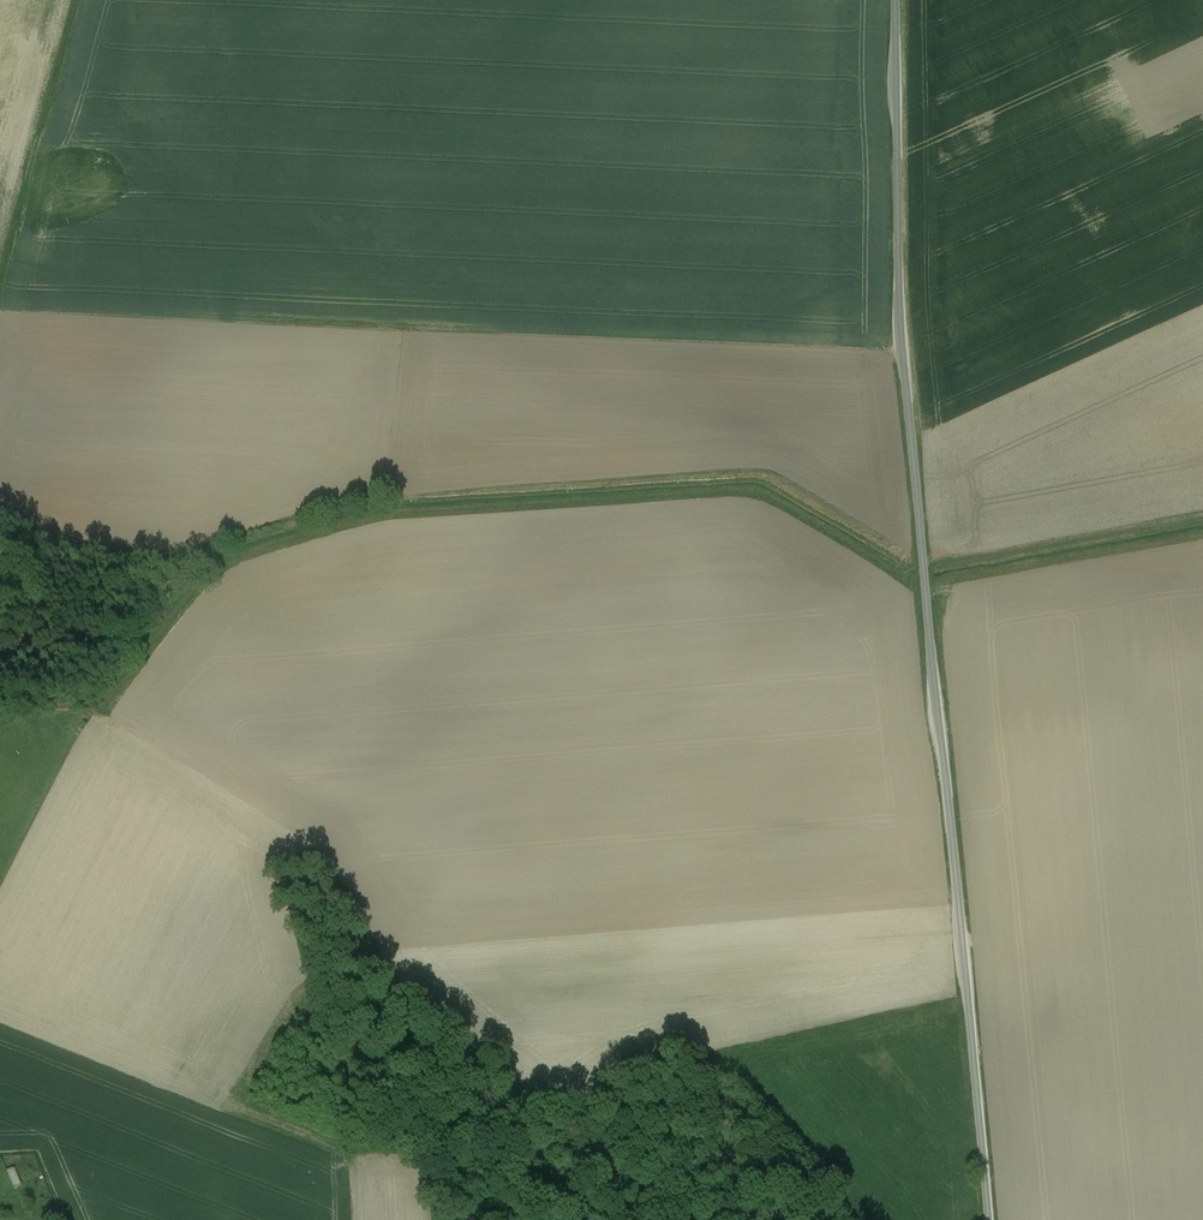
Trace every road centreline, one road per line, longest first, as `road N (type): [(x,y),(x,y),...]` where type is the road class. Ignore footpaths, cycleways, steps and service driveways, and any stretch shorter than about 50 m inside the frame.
road 1 (unclassified): [(894,0),(901,328),(989,1219)]

